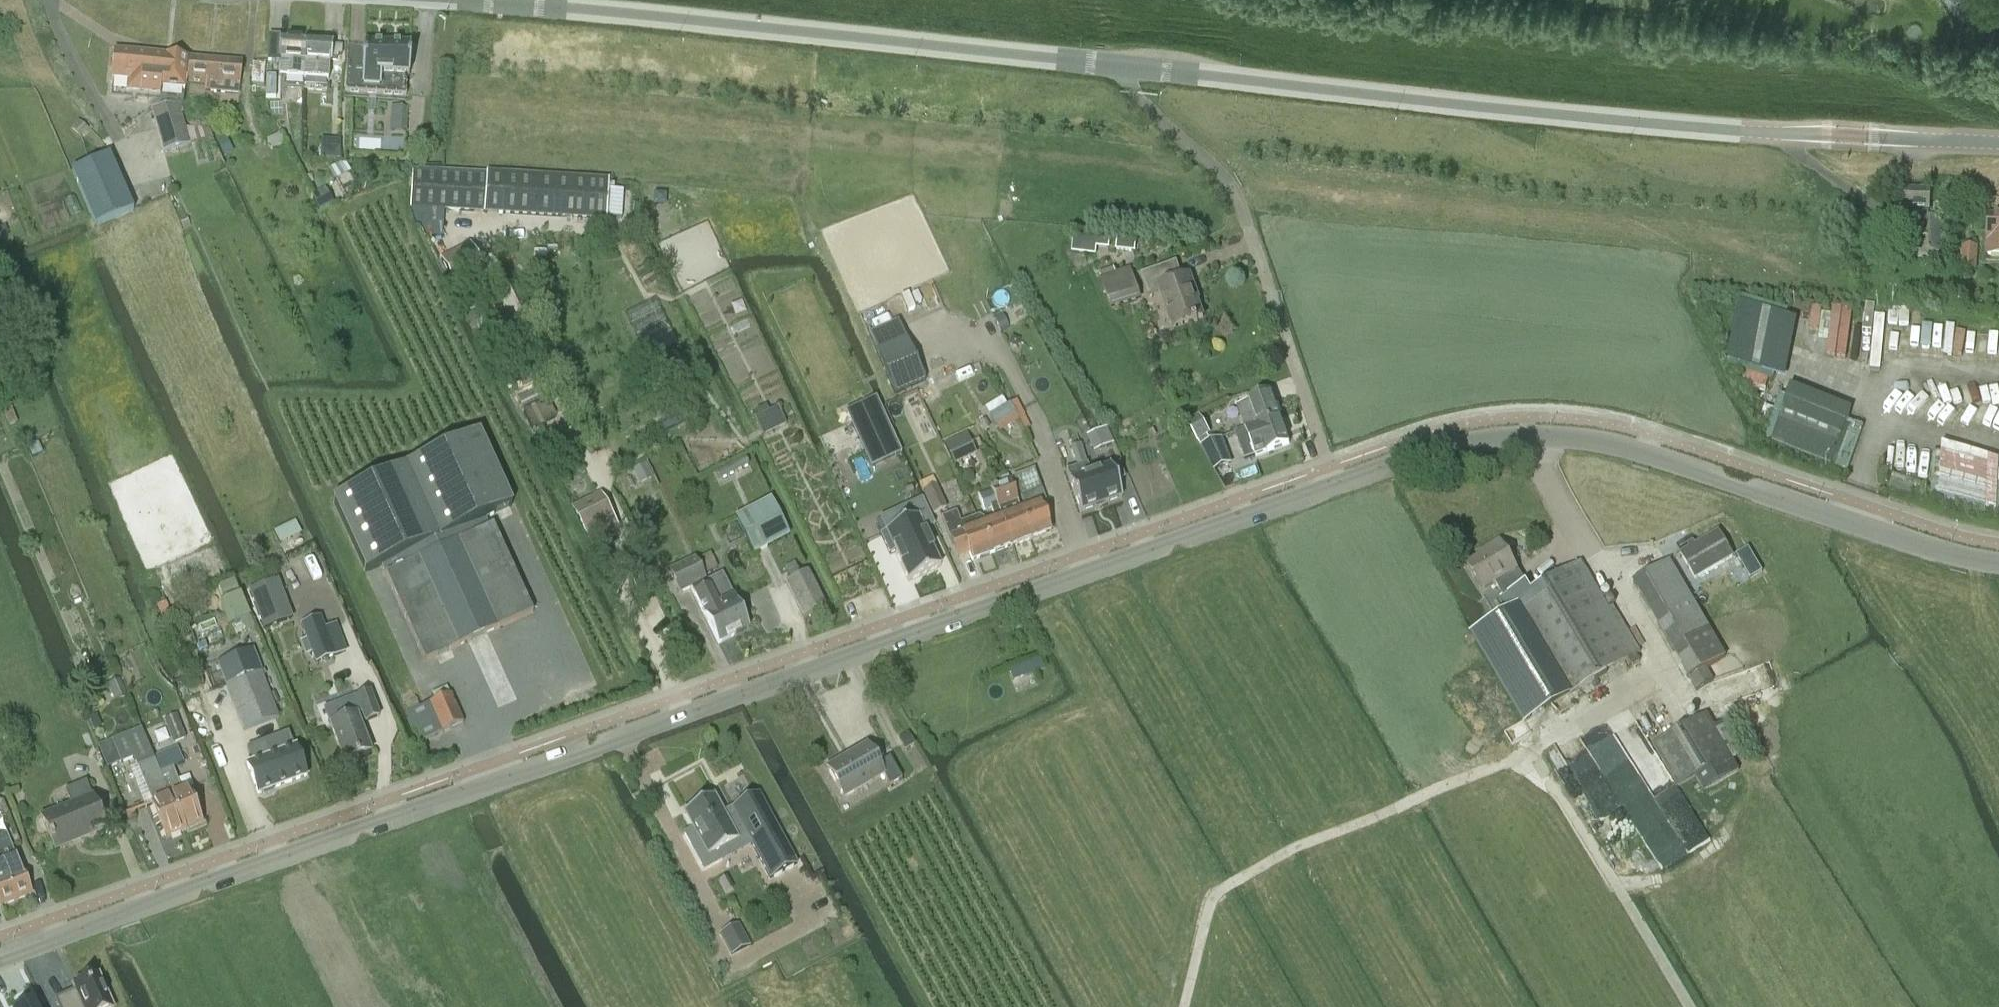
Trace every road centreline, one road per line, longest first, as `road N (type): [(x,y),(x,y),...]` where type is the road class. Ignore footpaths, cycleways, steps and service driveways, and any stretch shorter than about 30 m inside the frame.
road 1 (tertiary): [(1998,144),(1529,113),(481,0)]
road 2 (unclassified): [(0,958),(1338,488)]
road 3 (unclassified): [(1338,488),(1478,442),(1595,441),(1945,553),(1998,563)]
road 4 (residential): [(1338,488),(1250,231)]

